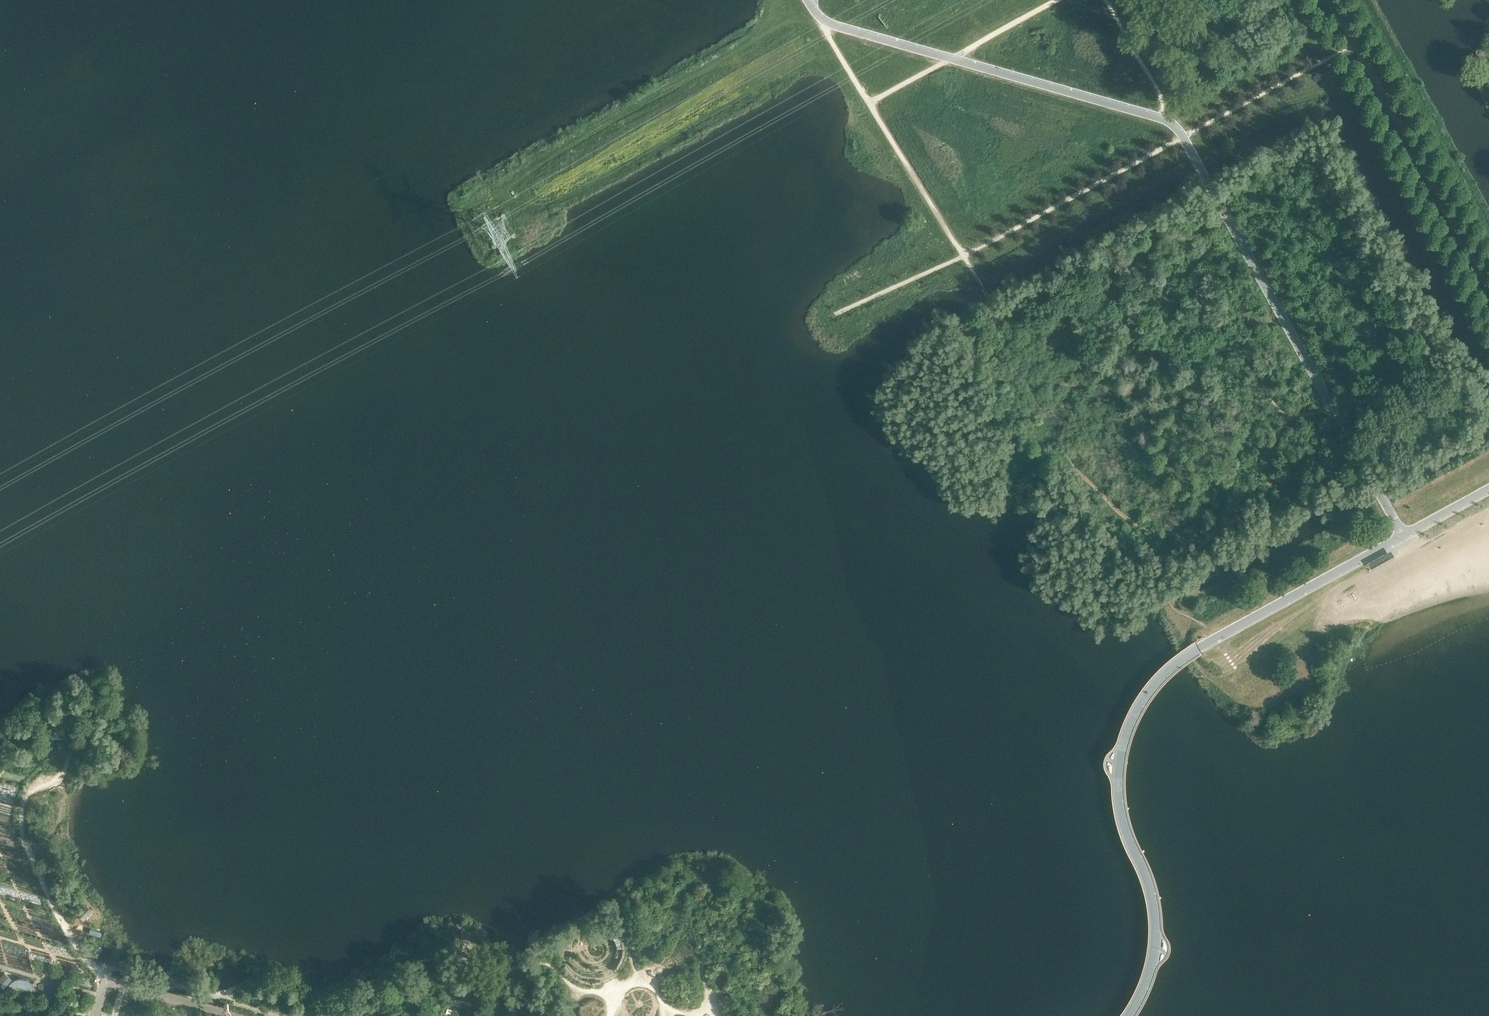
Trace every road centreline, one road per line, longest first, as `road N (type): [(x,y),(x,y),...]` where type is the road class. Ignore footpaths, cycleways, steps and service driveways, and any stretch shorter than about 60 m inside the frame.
road 1 (unclassified): [(235,1015),(115,982),(102,991),(95,1015)]

